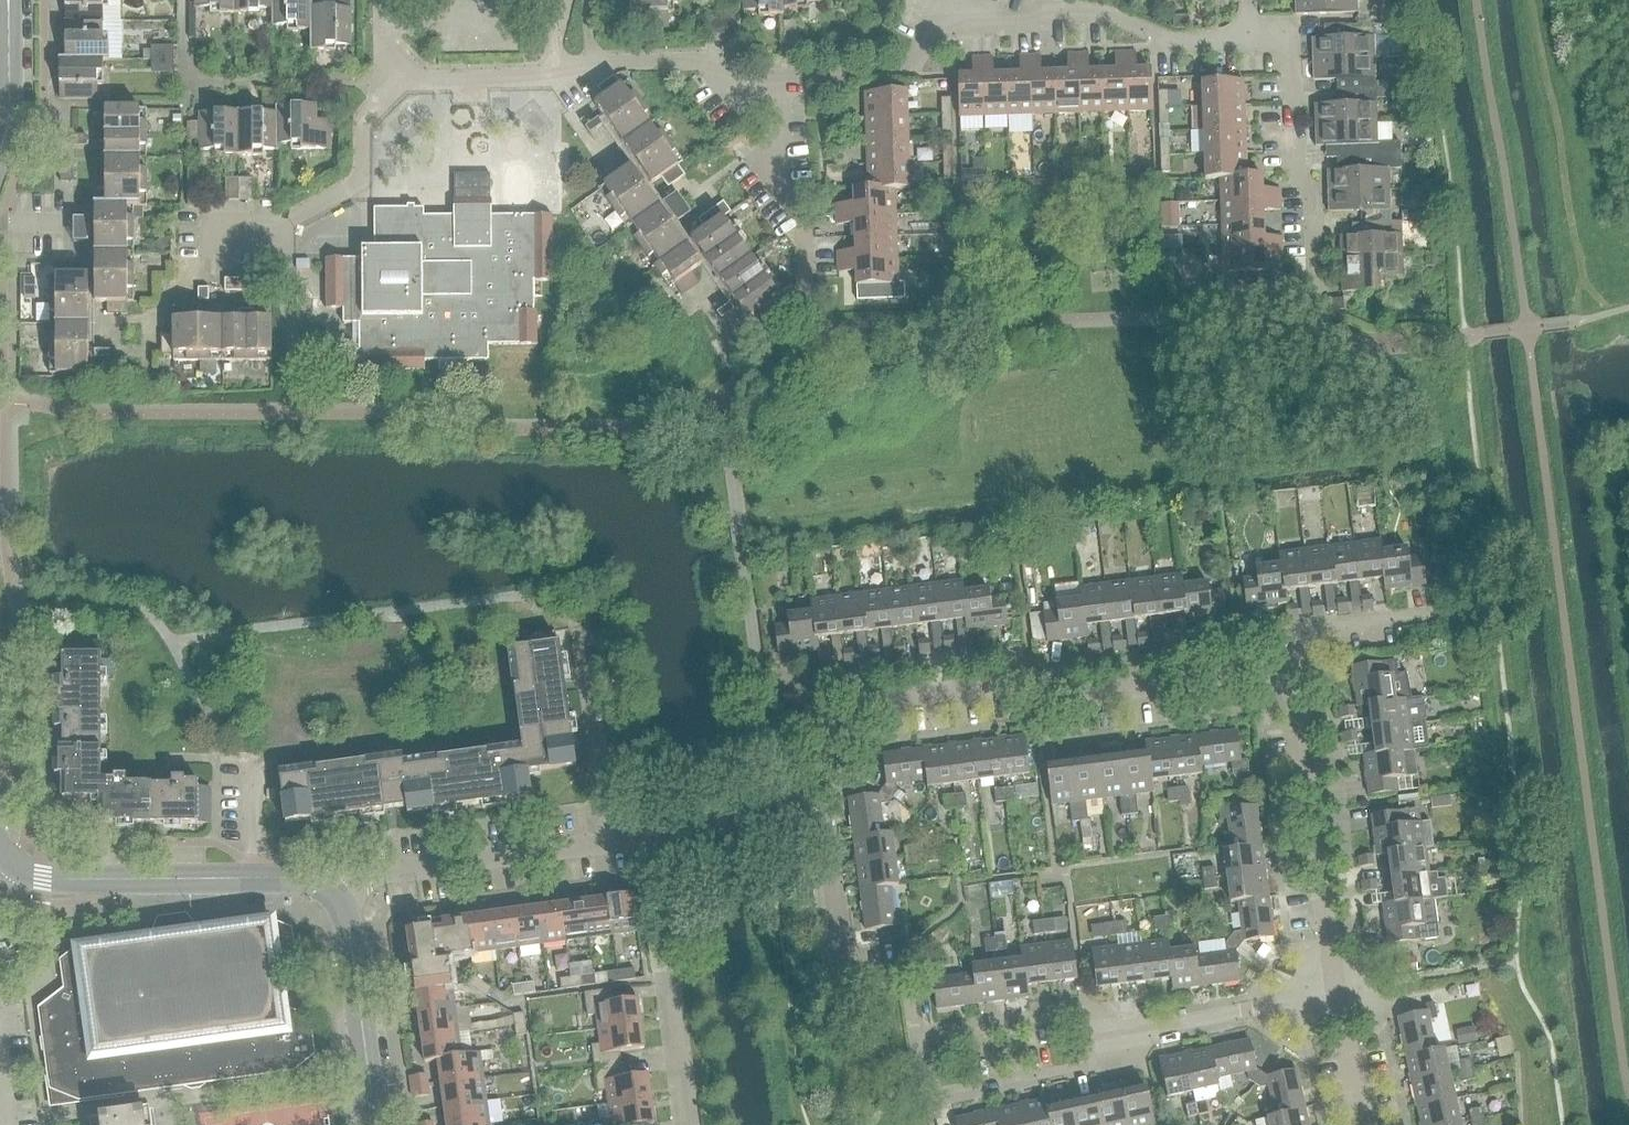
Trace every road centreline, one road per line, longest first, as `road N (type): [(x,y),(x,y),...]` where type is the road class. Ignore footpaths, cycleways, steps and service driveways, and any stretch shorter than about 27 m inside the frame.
road 1 (residential): [(785,801),(860,705),(1021,683),(1067,699),(1252,674),(1278,679)]
road 2 (residential): [(1106,1036),(1075,1009),(933,1033),(919,1051),(924,1085),(944,1098),(1085,1070)]
road 3 (residential): [(737,80),(720,61),(415,82),(382,65)]
road 4 (tertiary): [(336,881),(50,880),(0,856)]
road 5 (residential): [(1332,993),(1296,697),(1278,679)]
road 6 (residential): [(197,239),(279,238),(279,228),(358,184),(361,121),(380,100),(382,65)]
road 7 (residential): [(1316,302),(1310,198),(1295,167),(1285,38),(1250,40)]
road 8 (residential): [(956,16),(1098,9),(1169,43),(1250,40)]
road 9 (residential): [(684,1124),(648,835)]
road 10 (residential): [(336,881),(603,841)]
road 11 (residential): [(902,974),(836,976),(821,831),(785,801)]
road 12 (residential): [(737,80),(905,73),(923,38),(956,16)]
road 13 (tertiary): [(374,1124),(336,881)]
road 14 (residential): [(807,282),(805,241),(780,199),(778,132),(737,80)]
road 15 (residential): [(603,841),(575,636)]
road 16 (residential): [(1278,679),(1309,631),(1432,615)]
road 17 (residential): [(648,835),(773,815),(785,801)]
road 18 (tertiary): [(0,144),(6,0)]
road 19 (residential): [(1106,1036),(1246,1009)]
road 20 (residential): [(1362,1124),(1332,993)]

